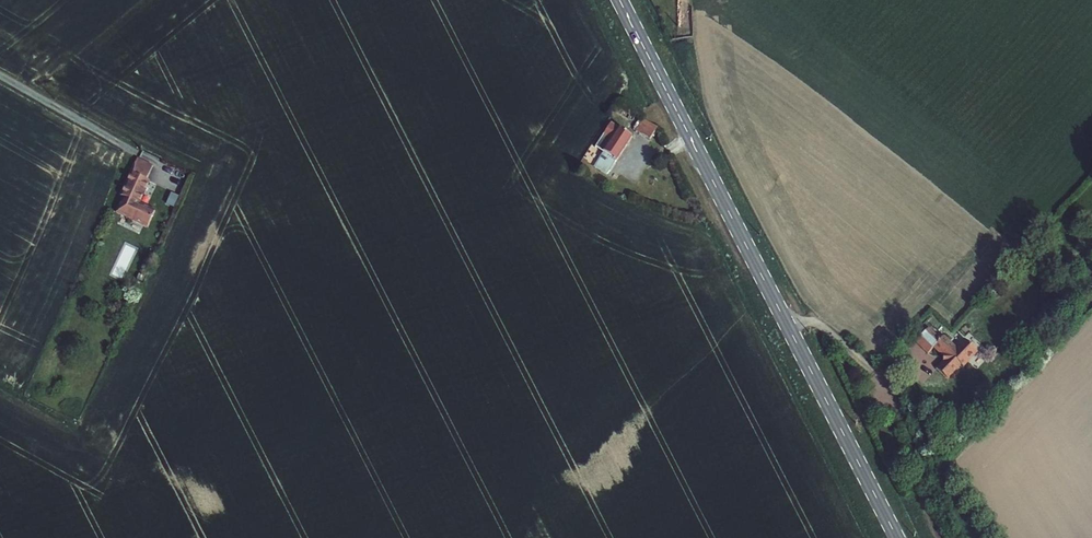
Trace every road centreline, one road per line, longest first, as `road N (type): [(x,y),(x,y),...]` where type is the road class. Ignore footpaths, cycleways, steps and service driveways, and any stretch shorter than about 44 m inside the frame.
road 1 (tertiary): [(897,537),(620,0)]

